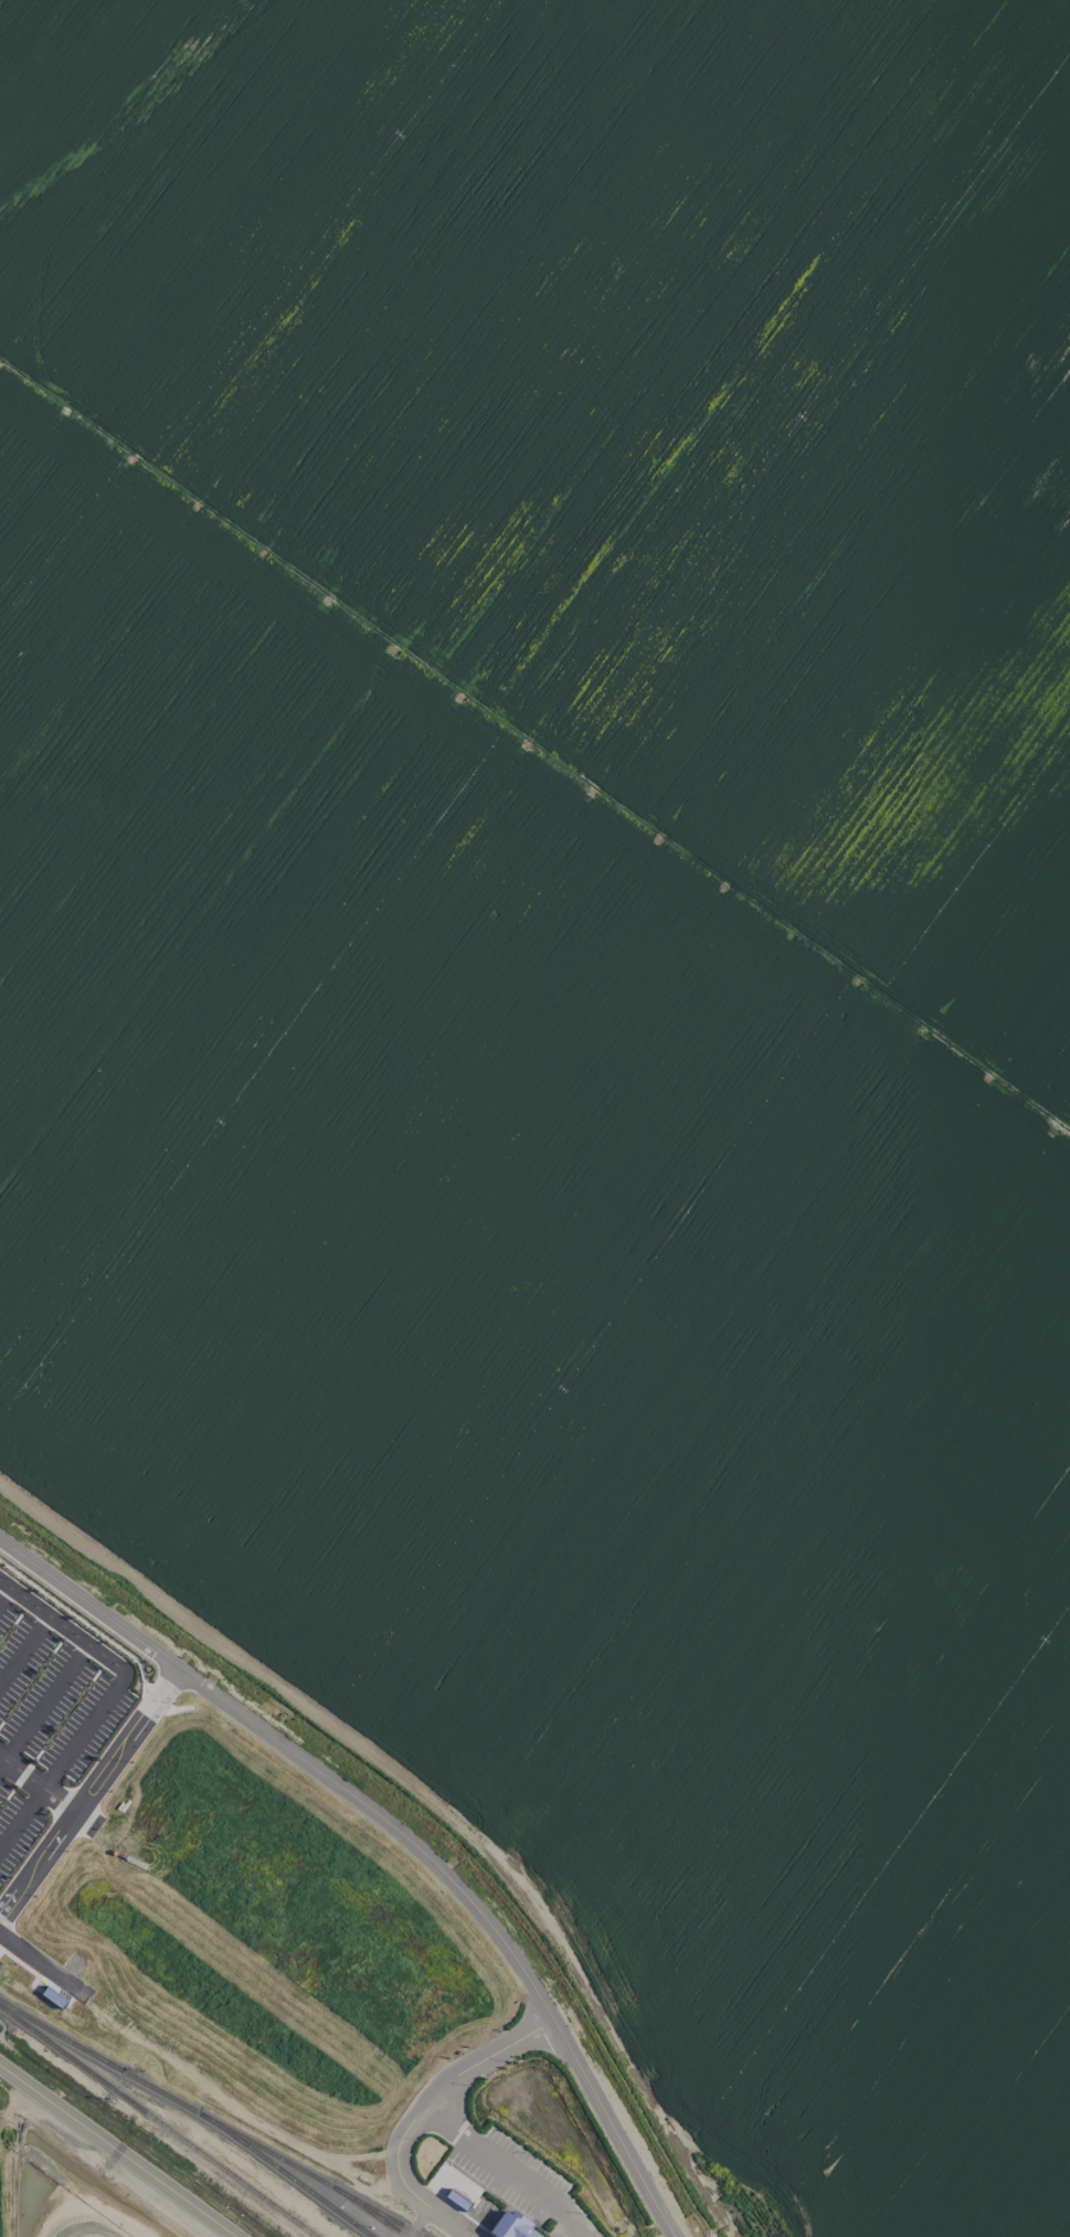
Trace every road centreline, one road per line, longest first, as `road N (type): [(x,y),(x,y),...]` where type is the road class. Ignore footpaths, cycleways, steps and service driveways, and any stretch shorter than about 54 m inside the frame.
road 1 (residential): [(0,1539),(378,1814),(445,1875),(521,1969),(672,2236)]
road 2 (secondary): [(233,2236),(0,2067)]

